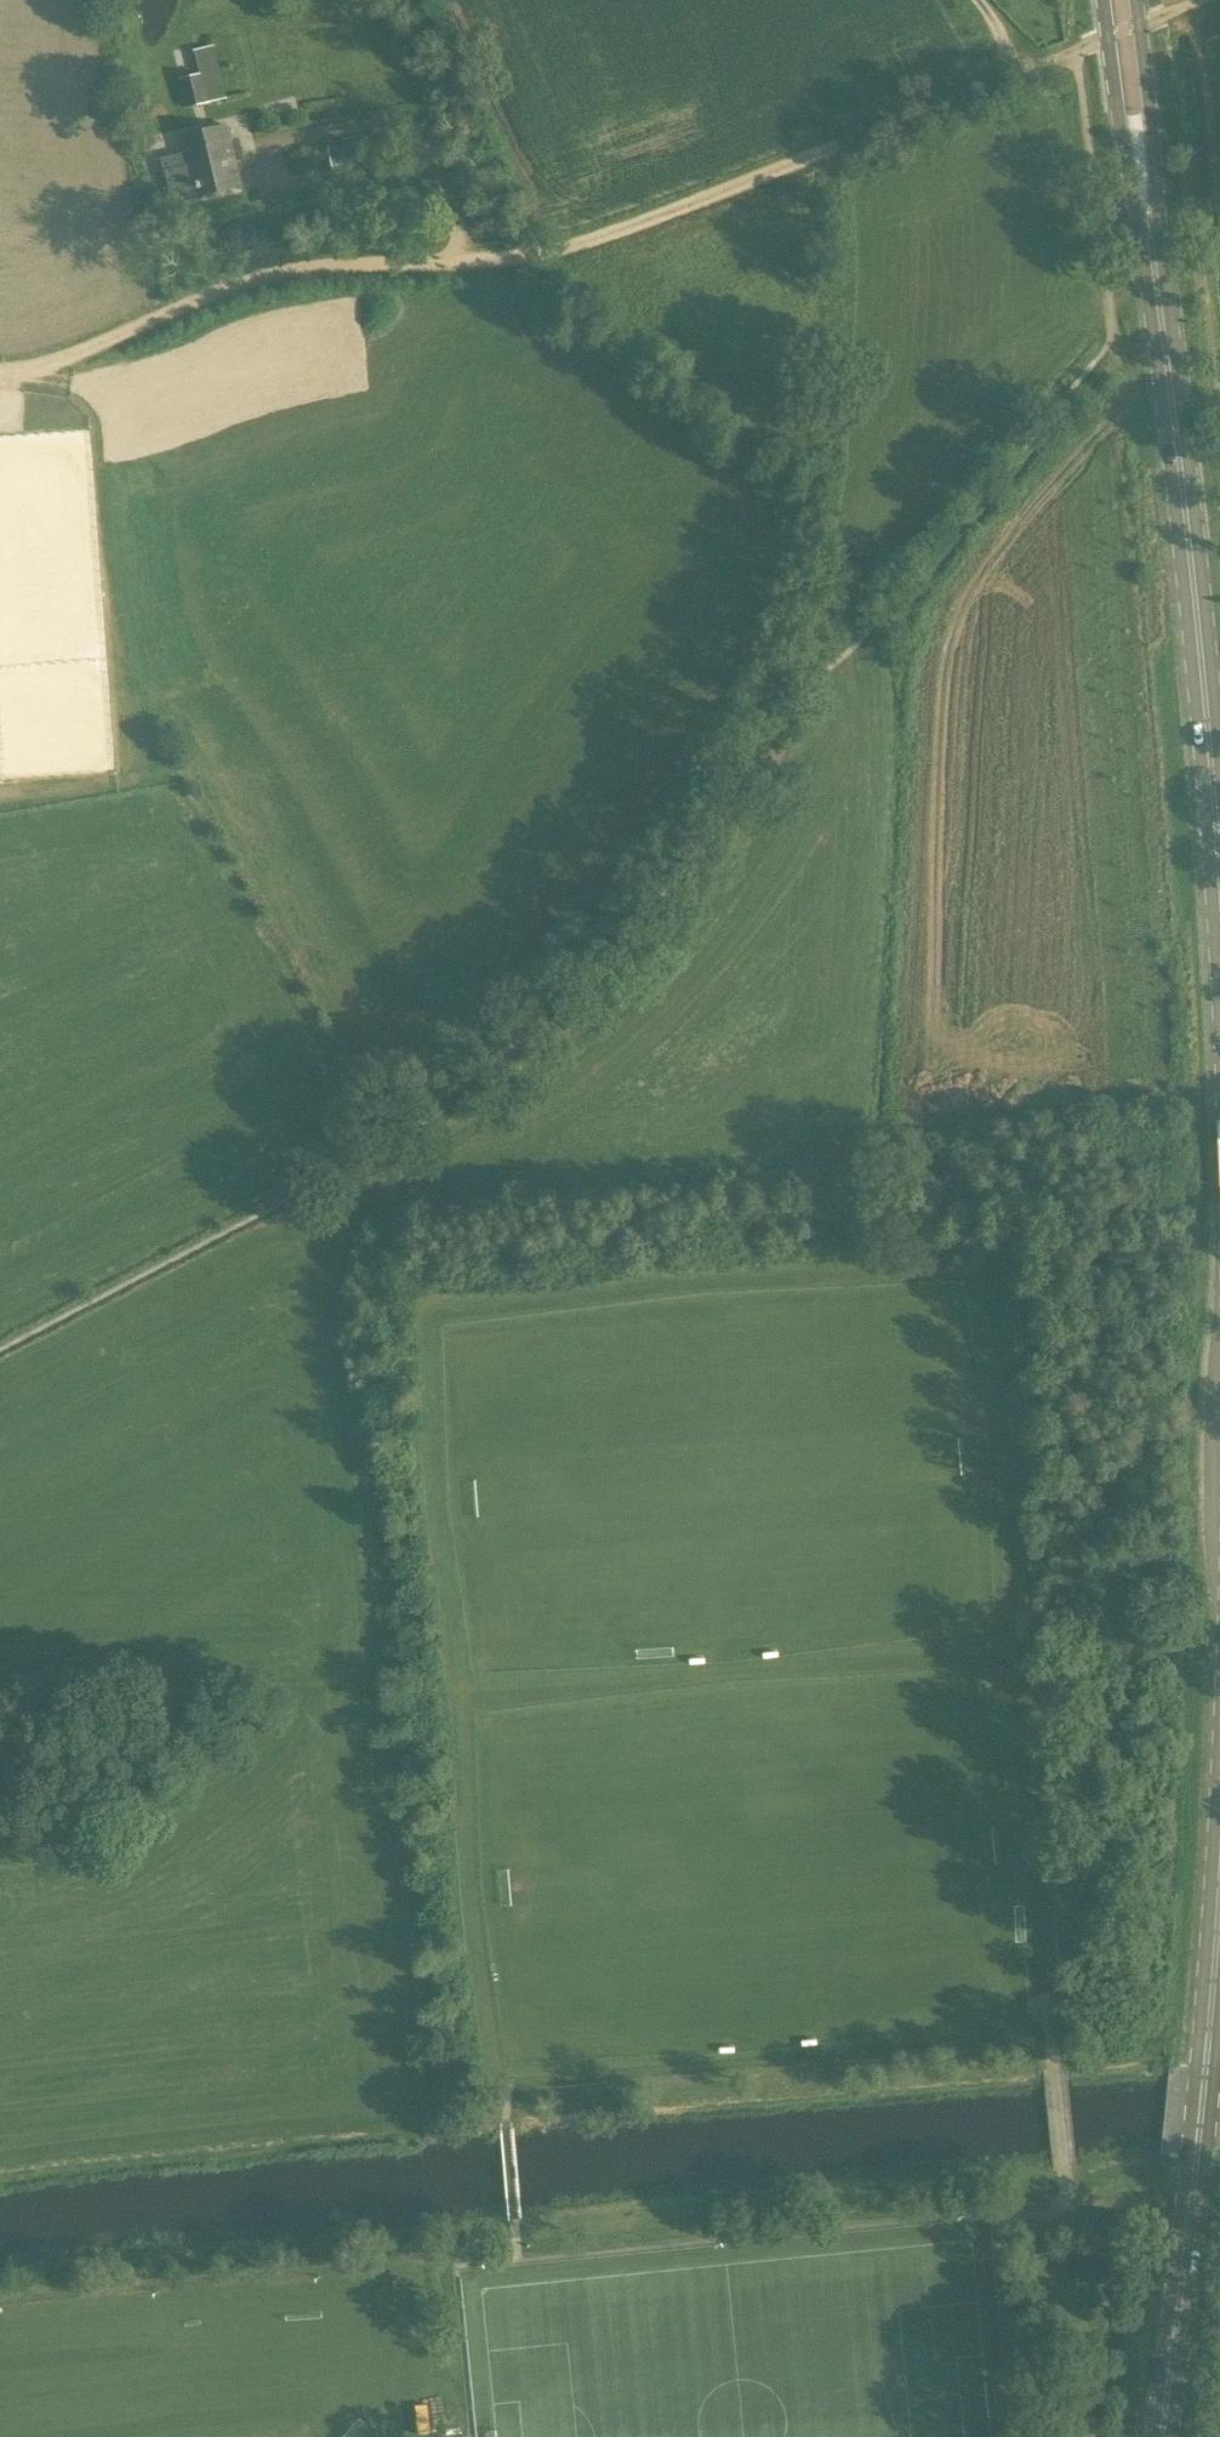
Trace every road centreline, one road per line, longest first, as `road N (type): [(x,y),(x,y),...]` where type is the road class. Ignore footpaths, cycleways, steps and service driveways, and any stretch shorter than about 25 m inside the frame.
road 1 (track): [(1078,48),(574,244),(525,255),(302,267),(247,279),(81,352),(0,370)]
road 2 (primary): [(1219,910),(1157,279)]
road 3 (primary): [(1151,2436),(1195,2215),(1219,1923)]
road 4 (primary): [(1104,0),(1157,279)]
road 5 (primary): [(1157,279),(1153,143),(1136,0)]
road 6 (track): [(840,303),(841,143)]

